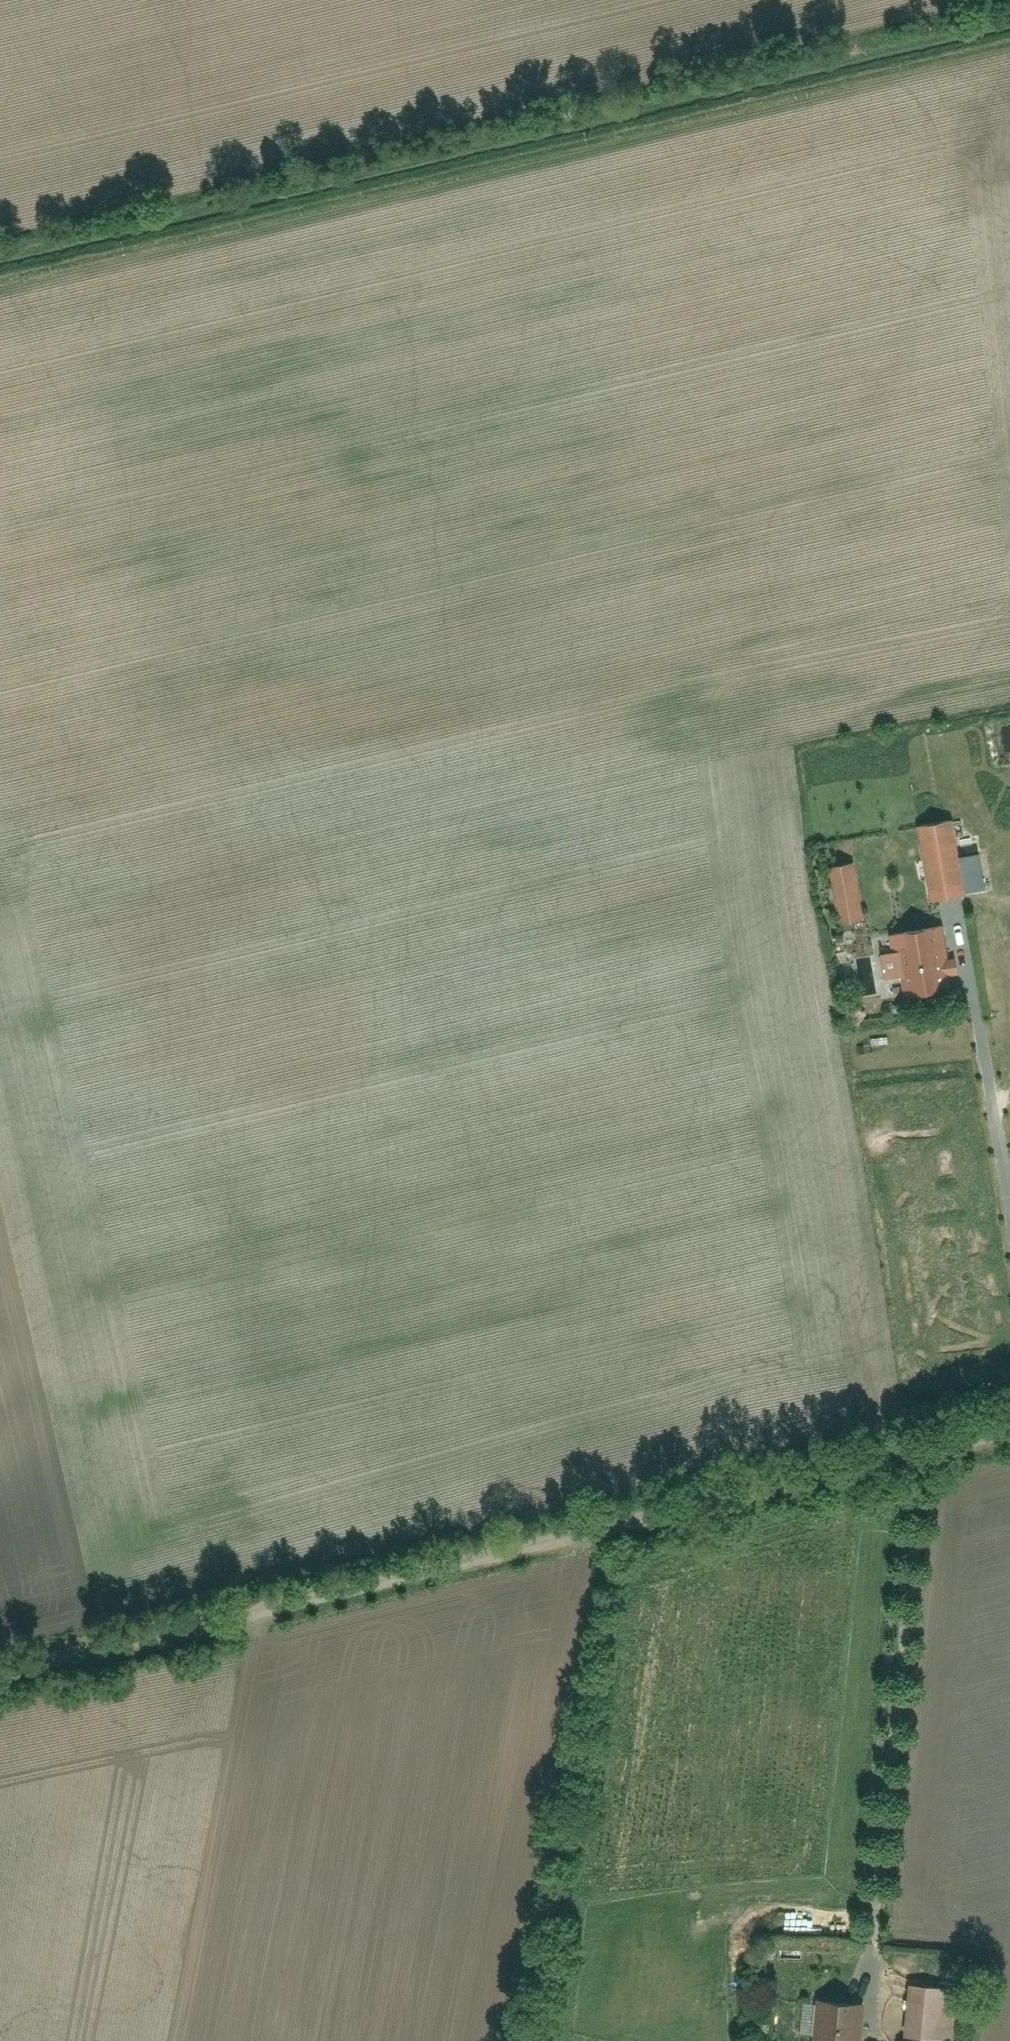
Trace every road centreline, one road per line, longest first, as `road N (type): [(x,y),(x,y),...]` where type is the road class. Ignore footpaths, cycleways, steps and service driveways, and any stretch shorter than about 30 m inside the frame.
road 1 (unclassified): [(1009,1434),(0,1677)]

